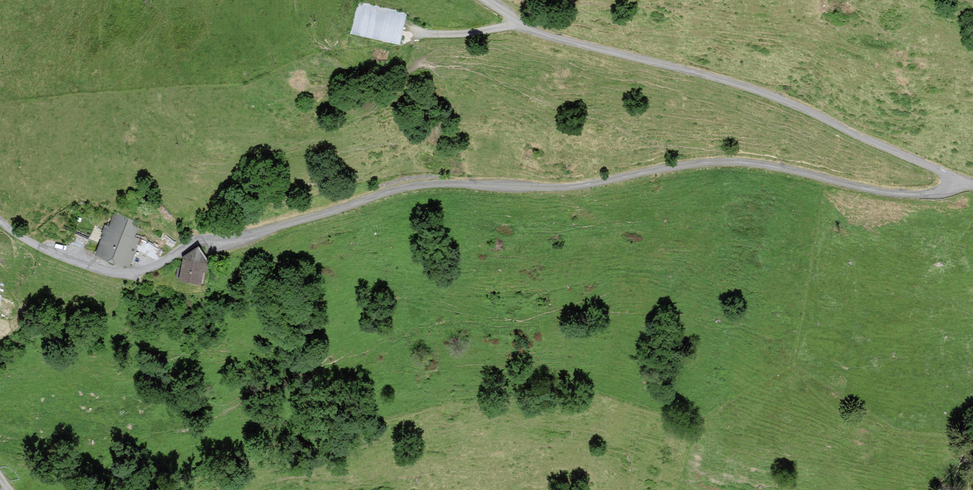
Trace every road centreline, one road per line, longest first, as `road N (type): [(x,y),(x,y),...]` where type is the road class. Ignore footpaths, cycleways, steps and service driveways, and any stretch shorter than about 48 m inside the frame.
road 1 (unclassified): [(0,220),(55,254),(119,274),(149,269),(194,241),(256,234),(431,184),(563,187),(722,162),(907,195),(939,192),(960,180)]
road 2 (unclassified): [(960,180),(769,95),(545,34),(484,0)]

